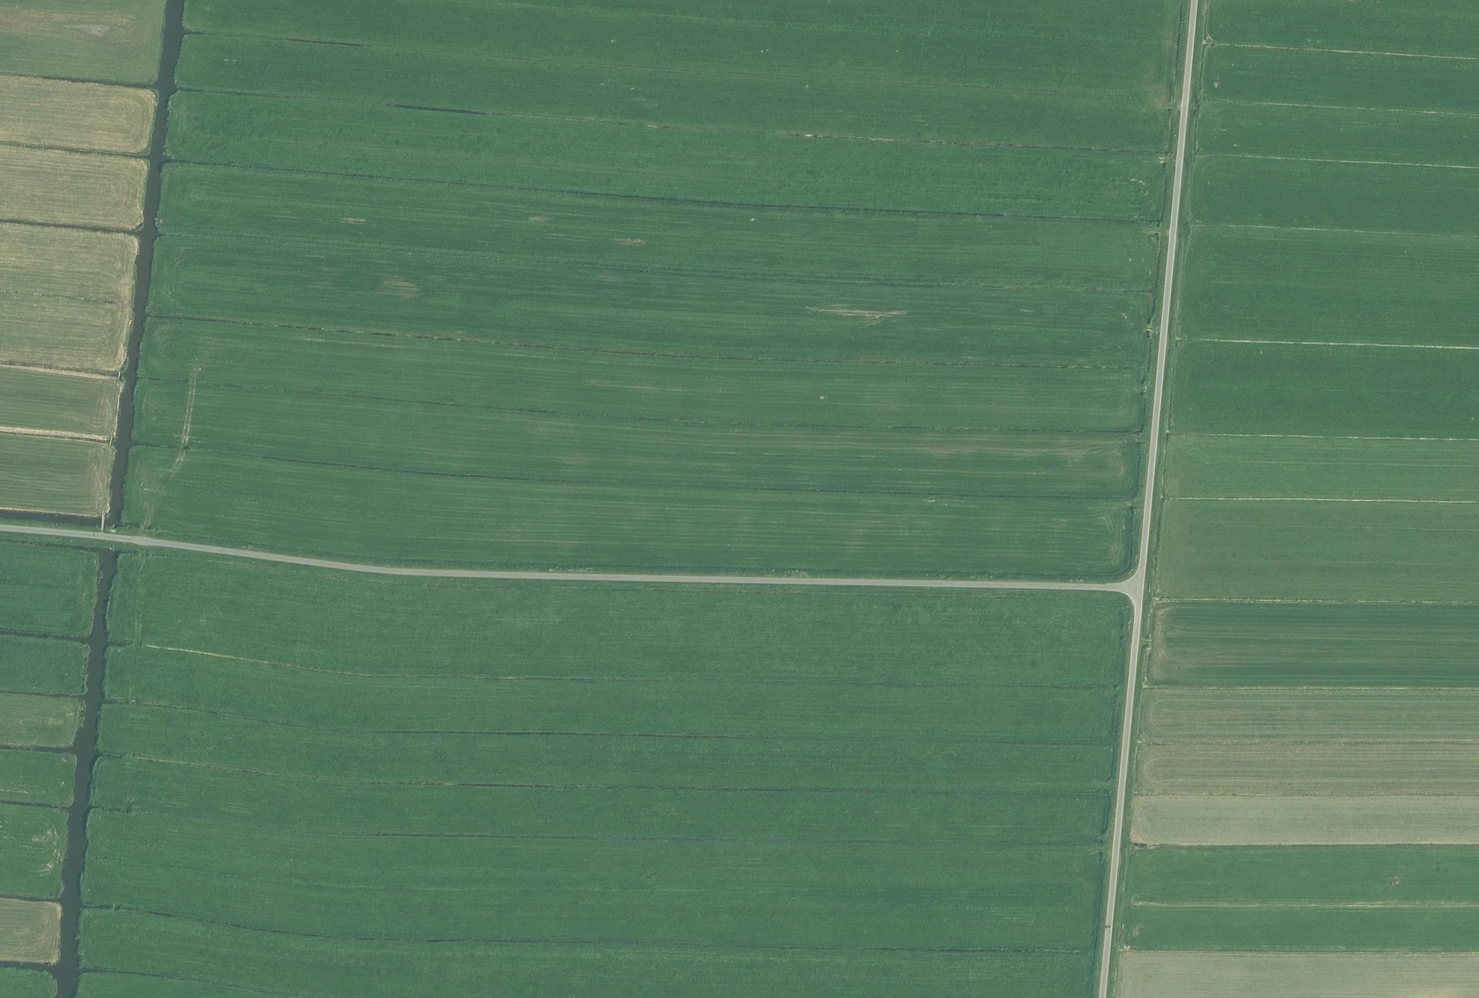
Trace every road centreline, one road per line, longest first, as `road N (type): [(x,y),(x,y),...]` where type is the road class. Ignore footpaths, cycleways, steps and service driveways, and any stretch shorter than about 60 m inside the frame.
road 1 (unclassified): [(1140,586),(379,571),(0,528)]
road 2 (unclassified): [(1140,586),(1194,0)]
road 3 (unclassified): [(1102,997),(1140,586)]
road 4 (track): [(0,360),(120,370)]

